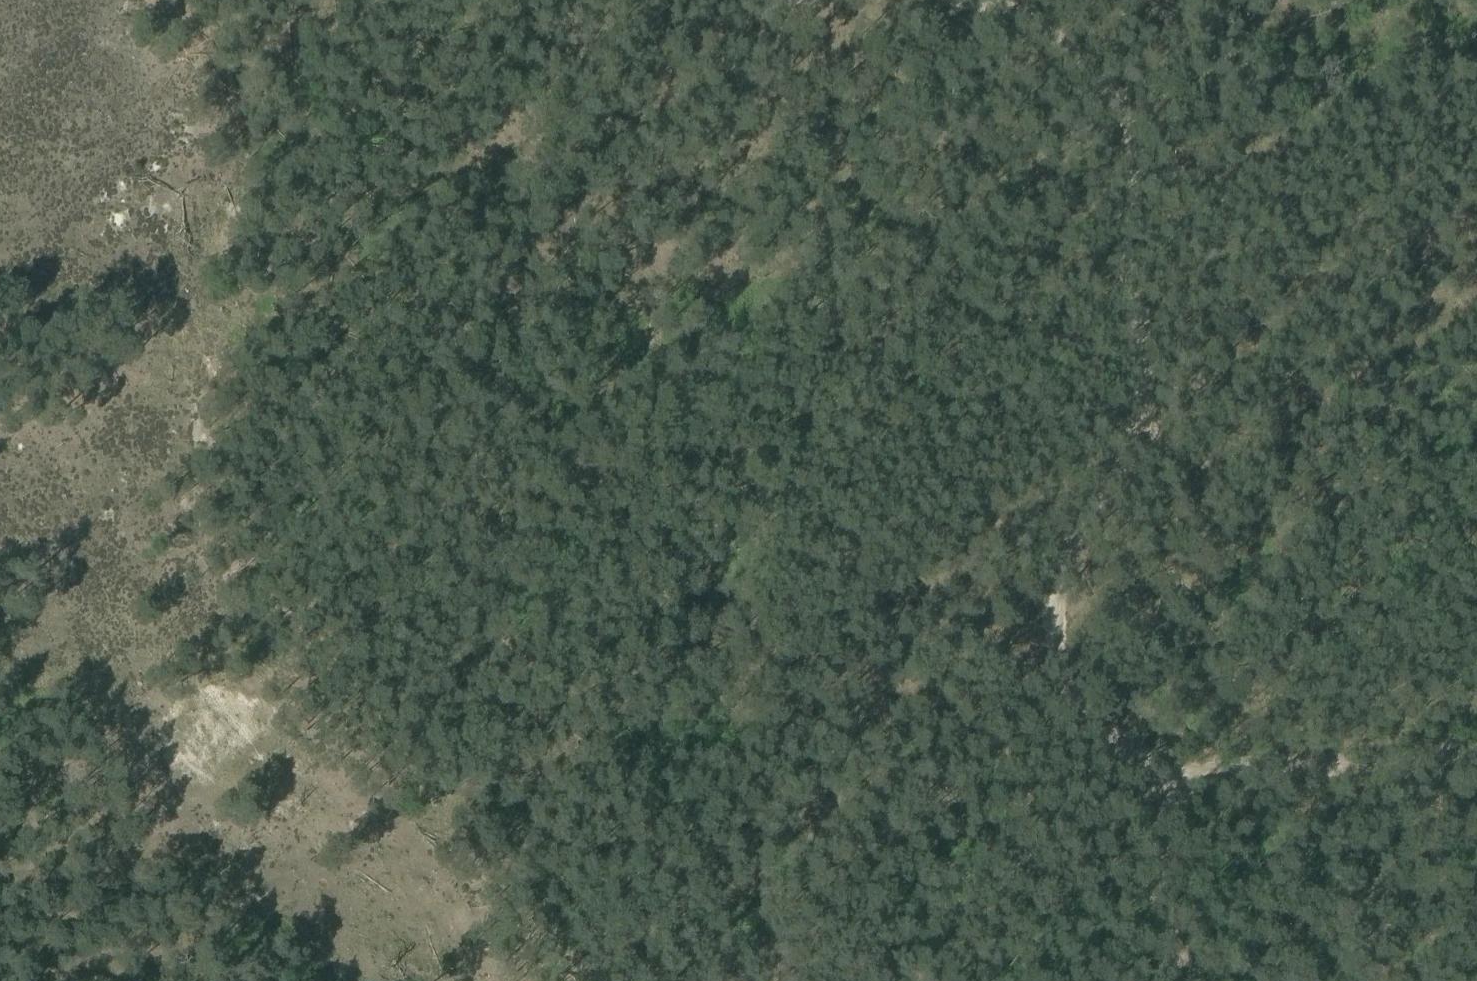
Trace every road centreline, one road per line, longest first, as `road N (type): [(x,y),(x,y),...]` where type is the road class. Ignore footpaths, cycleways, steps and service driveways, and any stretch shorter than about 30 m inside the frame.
road 1 (track): [(1184,775),(1118,759),(1081,729),(1064,680),(1078,469),(1111,408),(1139,320),(1115,253),(1072,201),(961,114),(738,0)]
road 2 (track): [(1184,775),(1476,756)]
road 3 (track): [(1188,980),(1184,775)]

